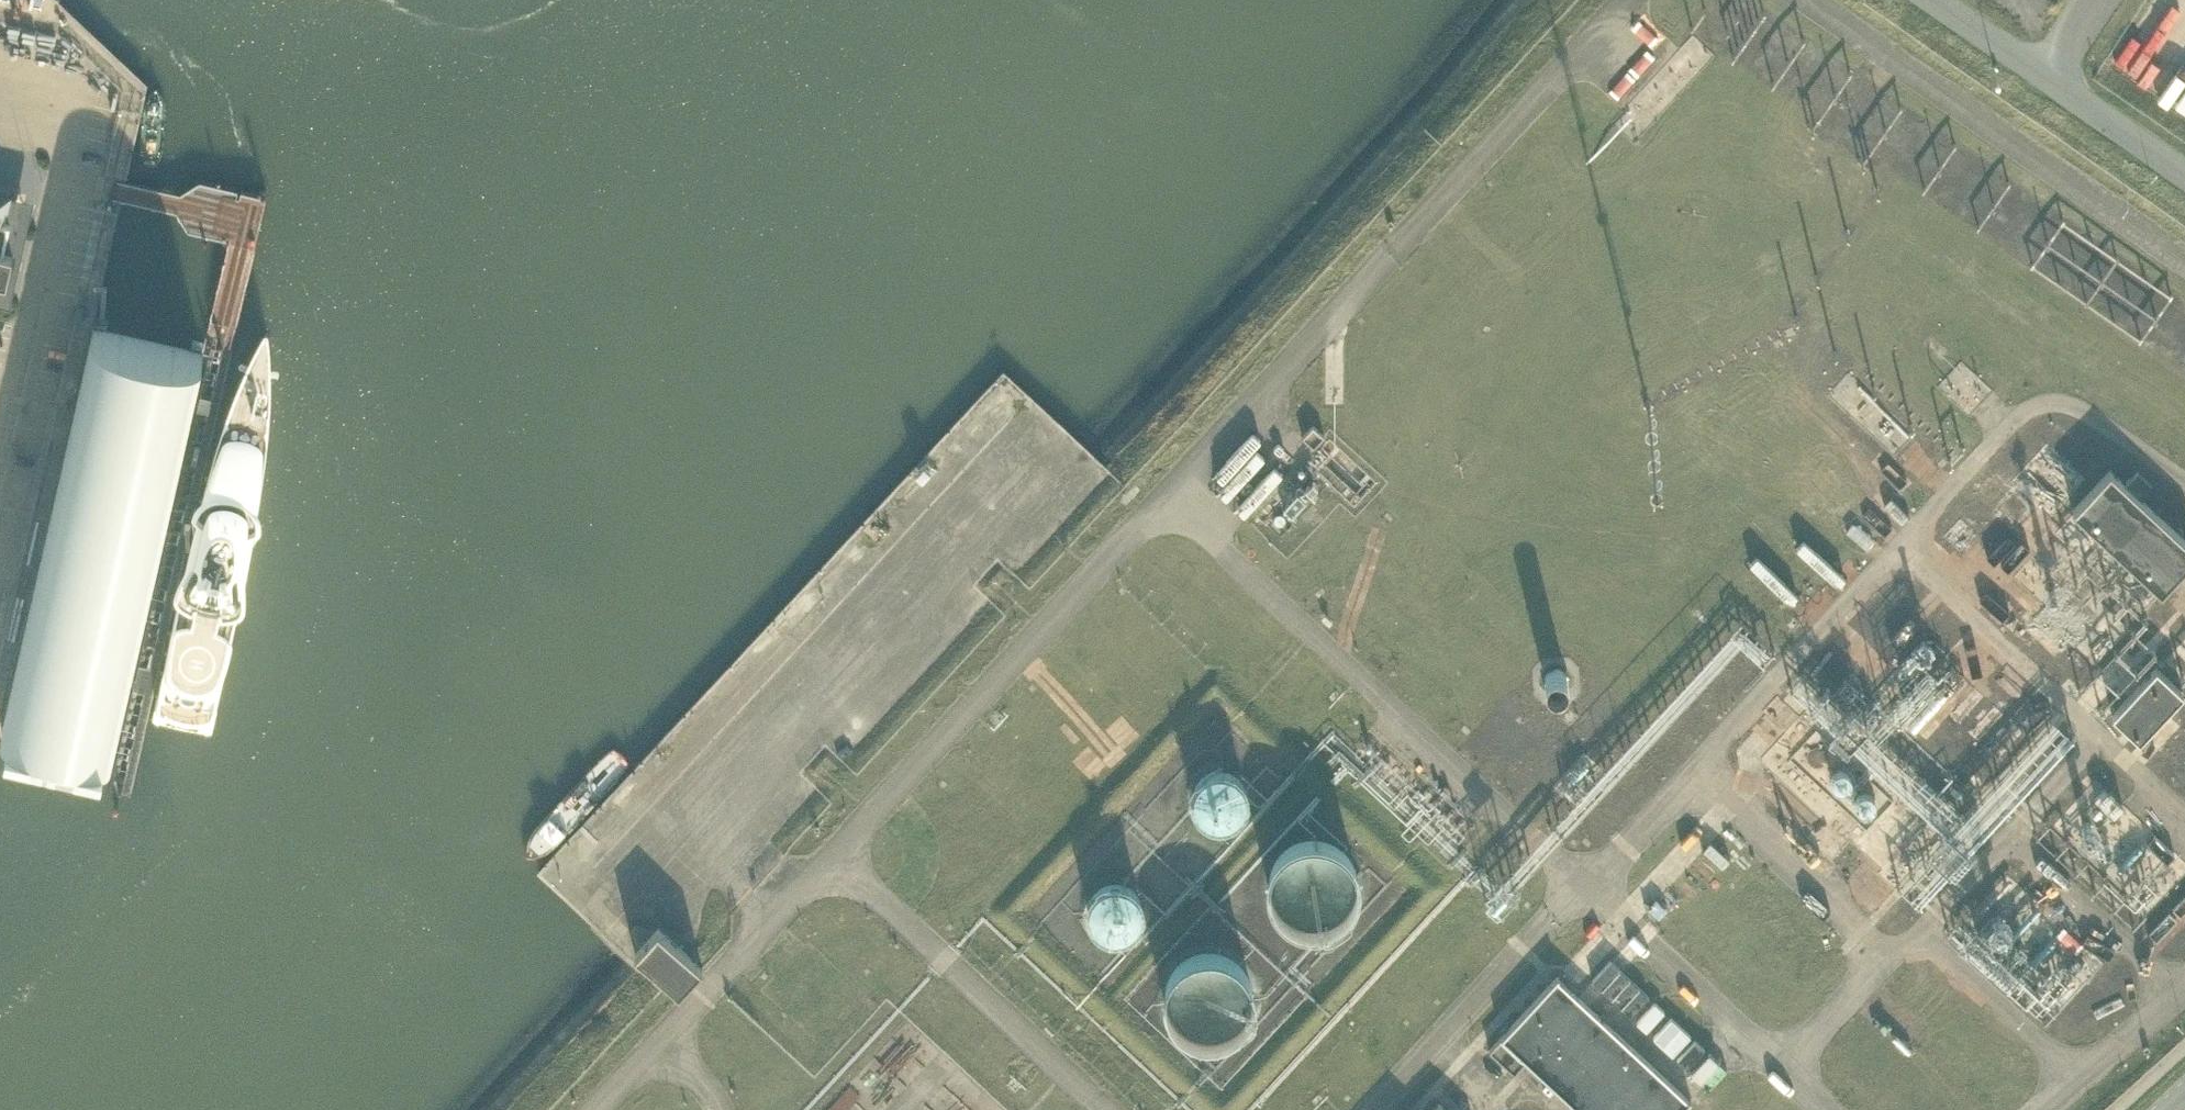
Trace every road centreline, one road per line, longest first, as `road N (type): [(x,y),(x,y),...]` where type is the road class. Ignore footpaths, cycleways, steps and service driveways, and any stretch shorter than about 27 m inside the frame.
road 1 (unclassified): [(1934,0),(2184,175)]

